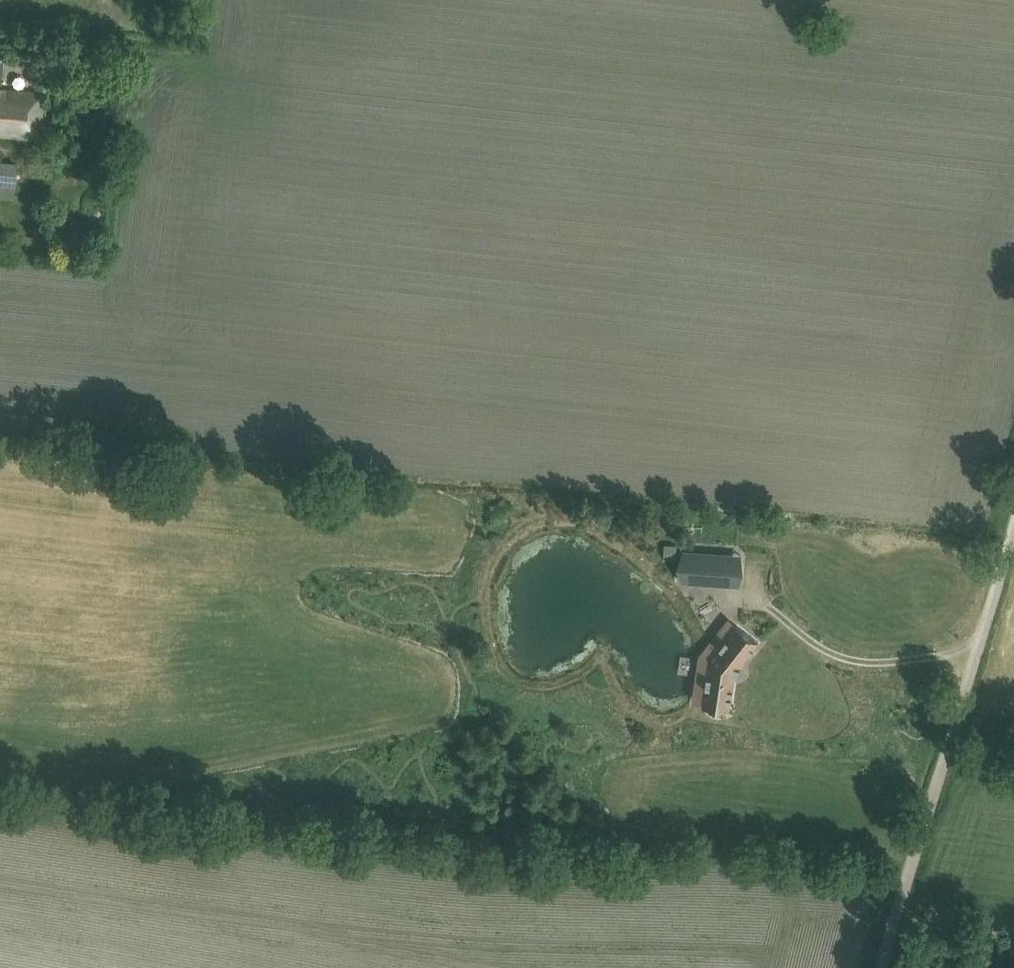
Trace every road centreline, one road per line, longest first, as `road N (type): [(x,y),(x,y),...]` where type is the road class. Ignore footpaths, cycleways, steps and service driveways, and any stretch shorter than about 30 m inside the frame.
road 1 (track): [(881,967),(1013,527)]

